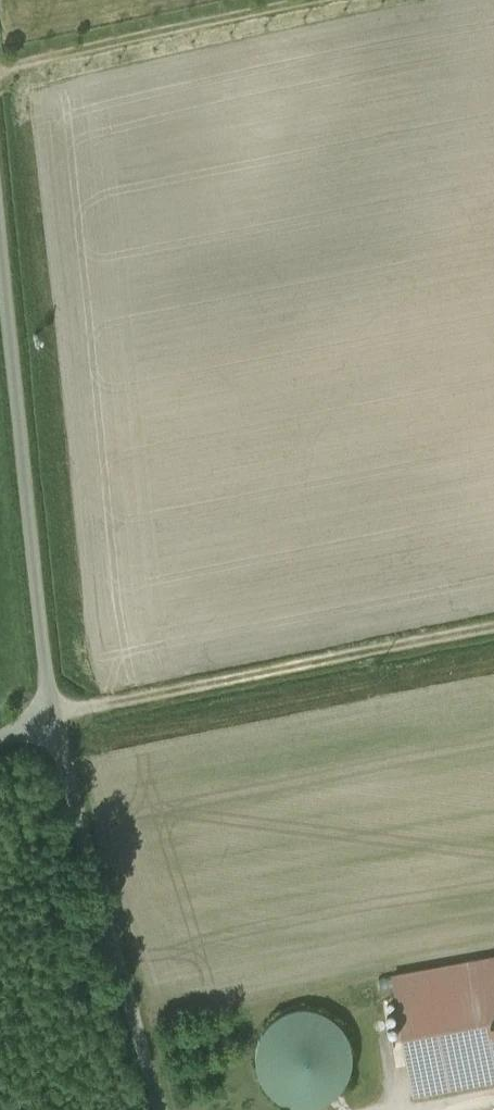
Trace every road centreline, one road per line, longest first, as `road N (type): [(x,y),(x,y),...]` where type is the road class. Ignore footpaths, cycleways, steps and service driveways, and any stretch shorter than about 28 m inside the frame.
road 1 (unclassified): [(0,228),(52,717)]
road 2 (track): [(52,717),(493,623)]
road 3 (unclassified): [(52,717),(162,1109)]
road 4 (track): [(0,75),(127,36),(306,0)]

